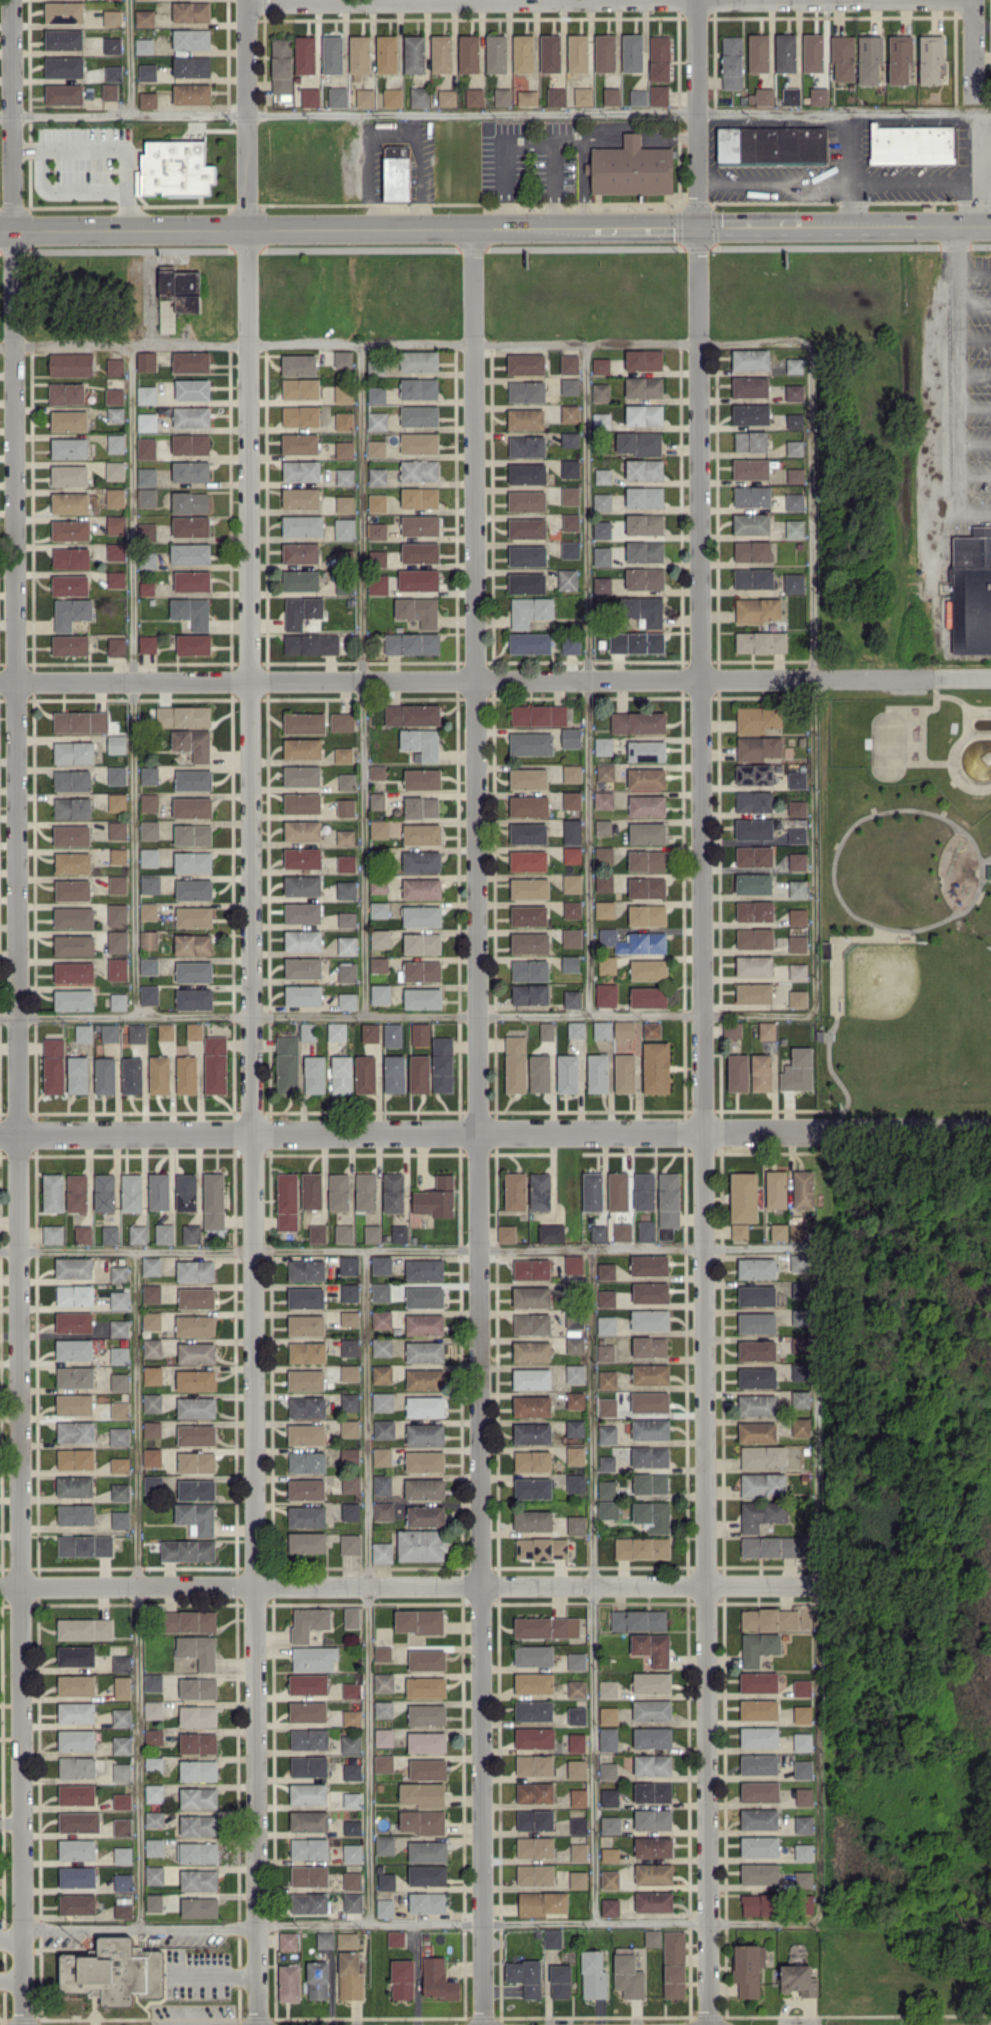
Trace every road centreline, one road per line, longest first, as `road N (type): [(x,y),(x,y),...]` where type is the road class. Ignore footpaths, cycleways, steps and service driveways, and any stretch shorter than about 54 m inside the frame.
road 1 (residential): [(708,2024),(696,0)]
road 2 (residential): [(10,0),(22,2024)]
road 3 (residential): [(471,228),(481,2024)]
road 4 (residential): [(248,229),(259,2024)]
road 5 (secondary): [(990,226),(0,230)]
road 6 (residential): [(818,1133),(0,1138)]
road 7 (residential): [(818,1586),(0,1590)]
road 8 (residential): [(812,679),(0,682)]
road 9 (residential): [(246,3),(516,0)]
road 10 (residential): [(246,0),(248,229)]

